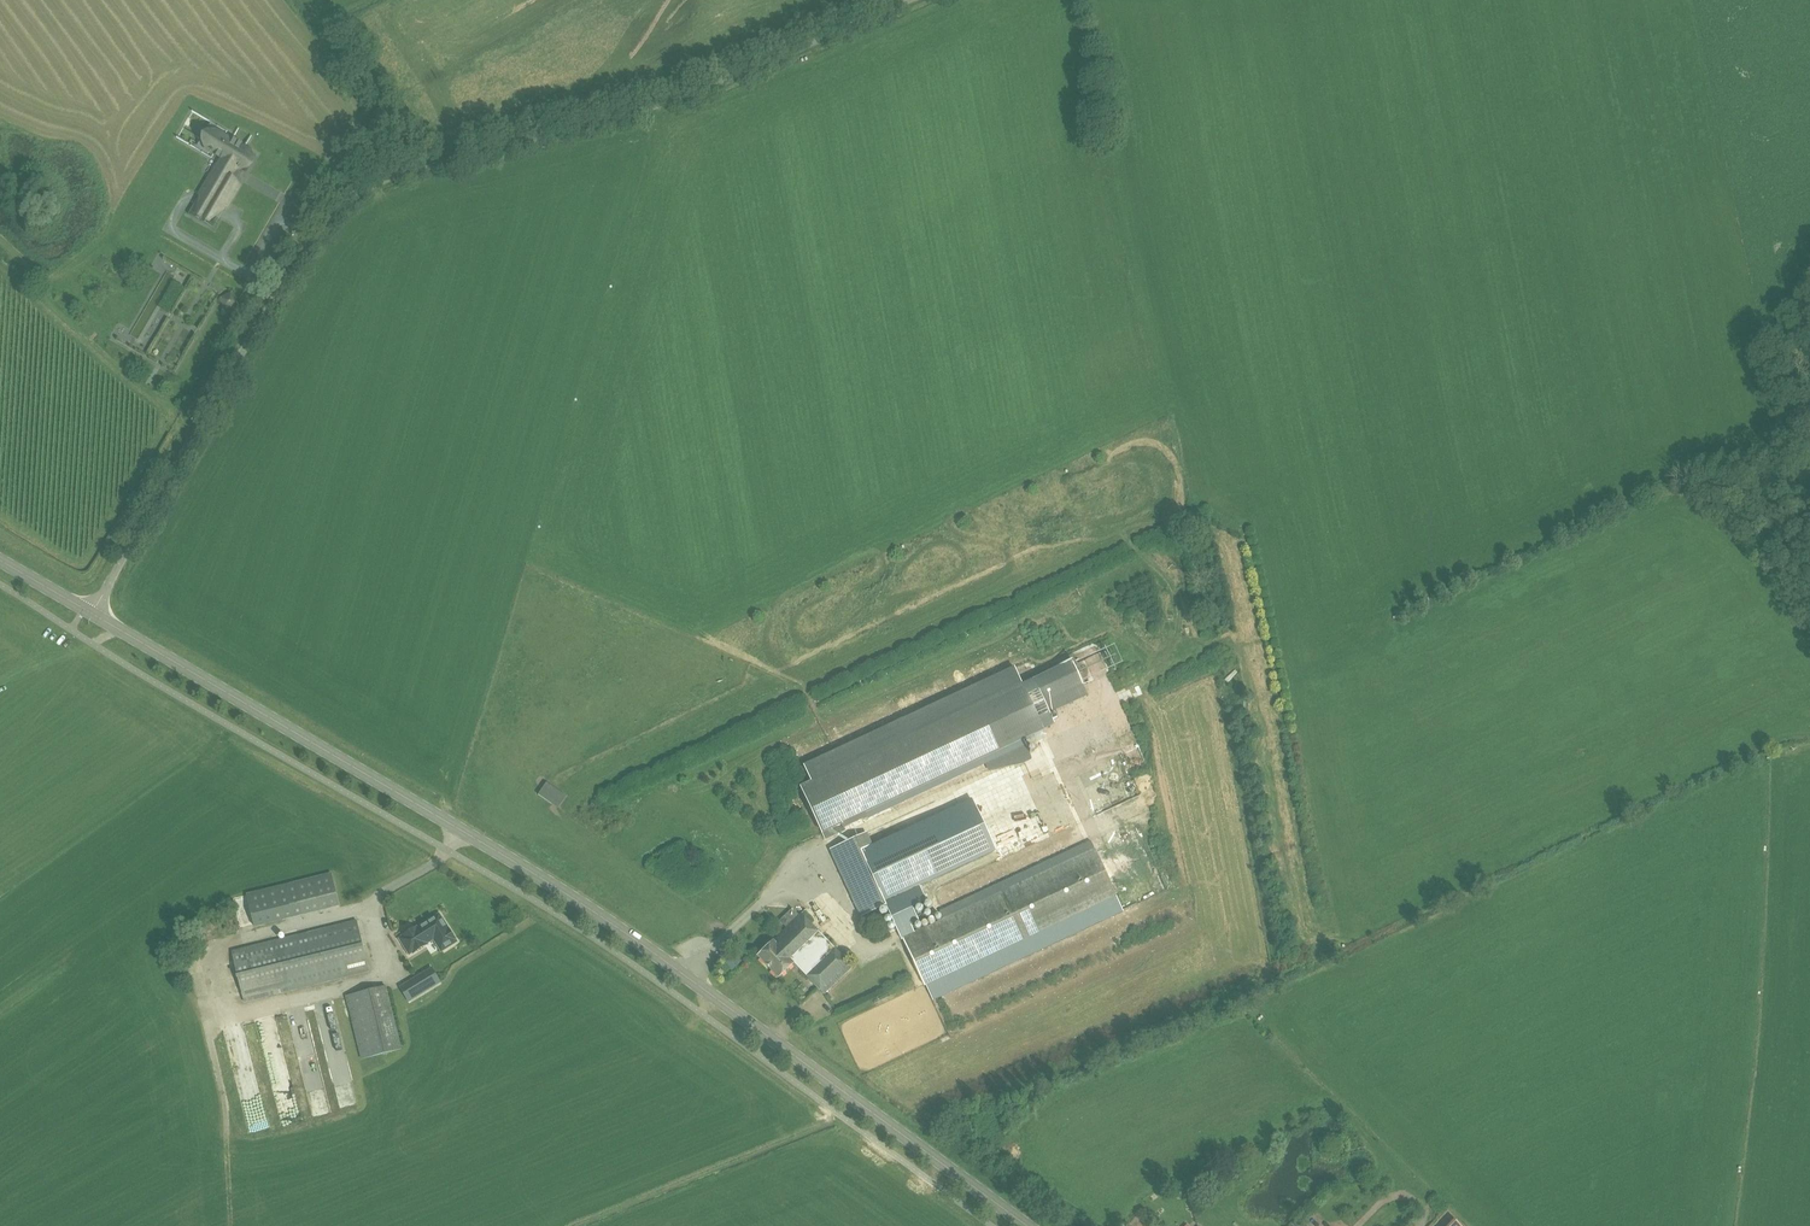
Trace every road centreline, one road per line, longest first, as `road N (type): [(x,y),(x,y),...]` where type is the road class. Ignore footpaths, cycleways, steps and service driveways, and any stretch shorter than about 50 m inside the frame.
road 1 (primary): [(1029,1225),(545,878),(91,609)]
road 2 (unclassified): [(91,609),(303,254),(364,190),(720,88),(918,0)]

